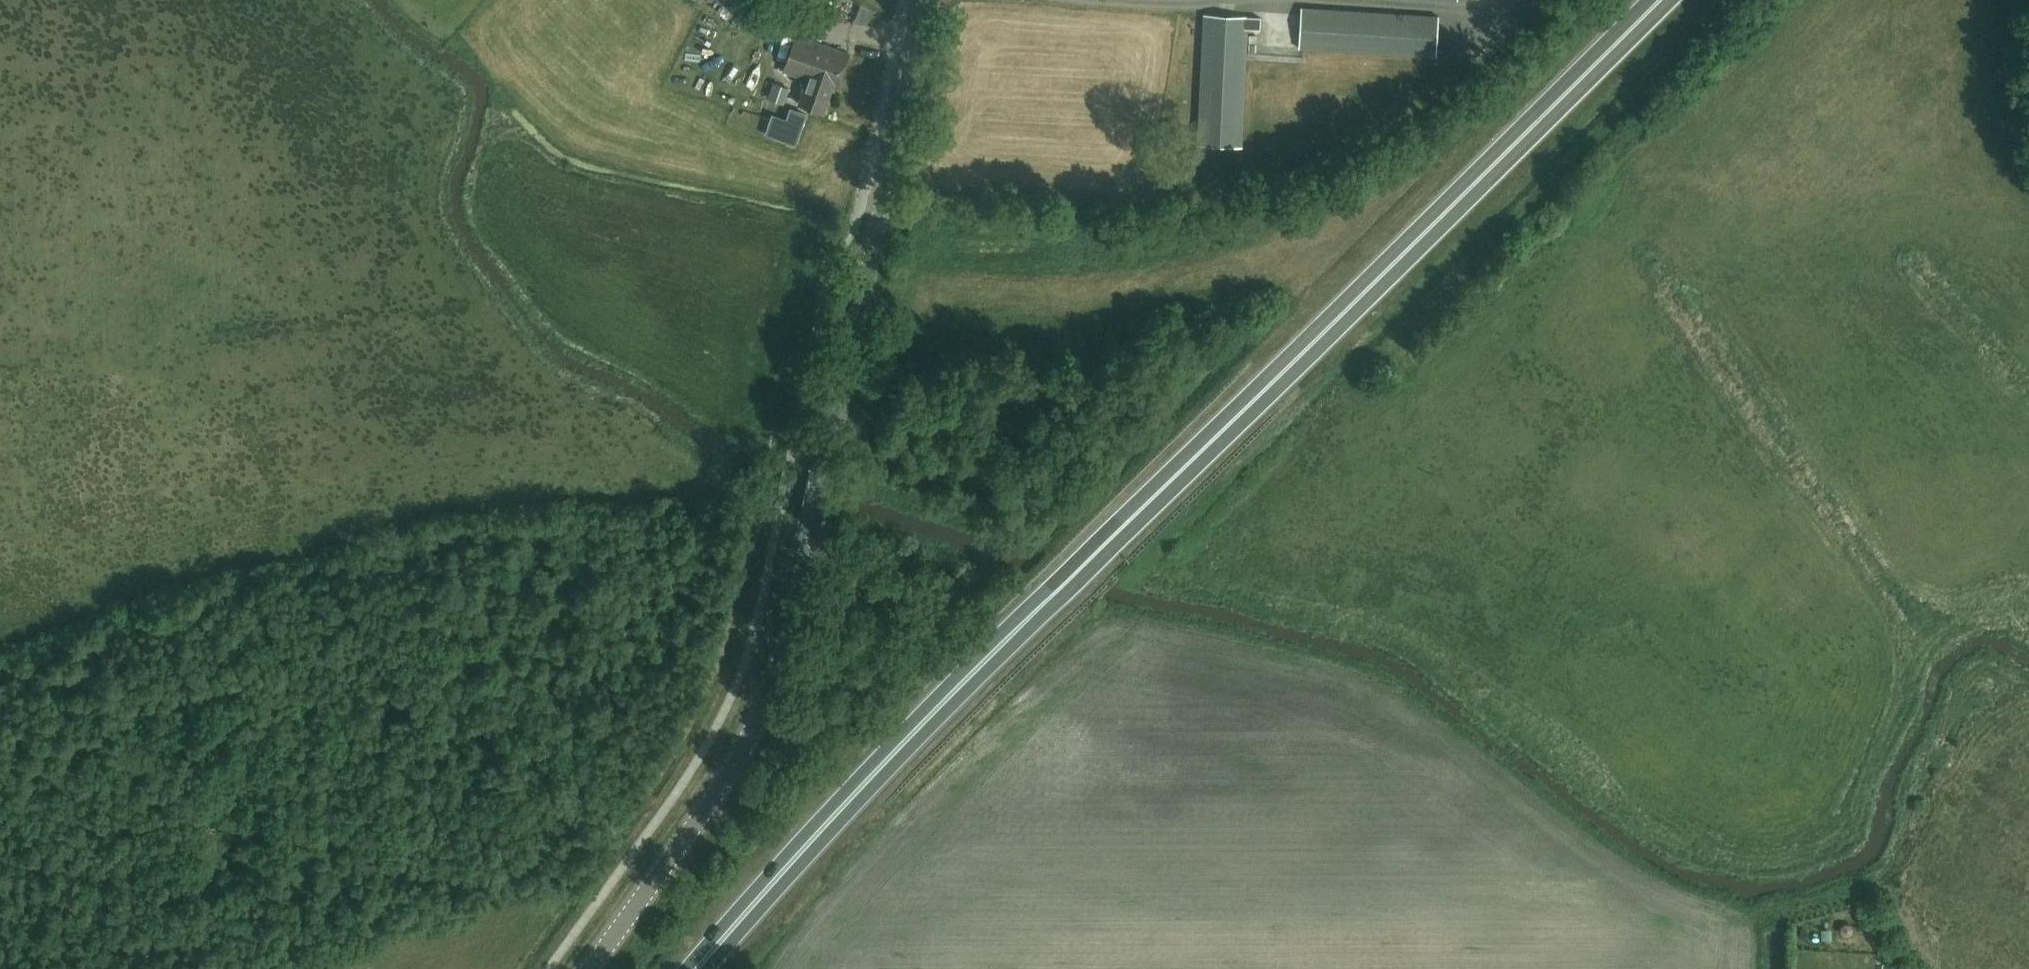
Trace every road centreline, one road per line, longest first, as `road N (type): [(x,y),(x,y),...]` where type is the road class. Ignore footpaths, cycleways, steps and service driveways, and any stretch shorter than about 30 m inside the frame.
road 1 (trunk): [(696,968),(1068,576),(1658,0)]
road 2 (tertiary): [(590,968),(669,862),(763,710),(808,544),(922,0)]

